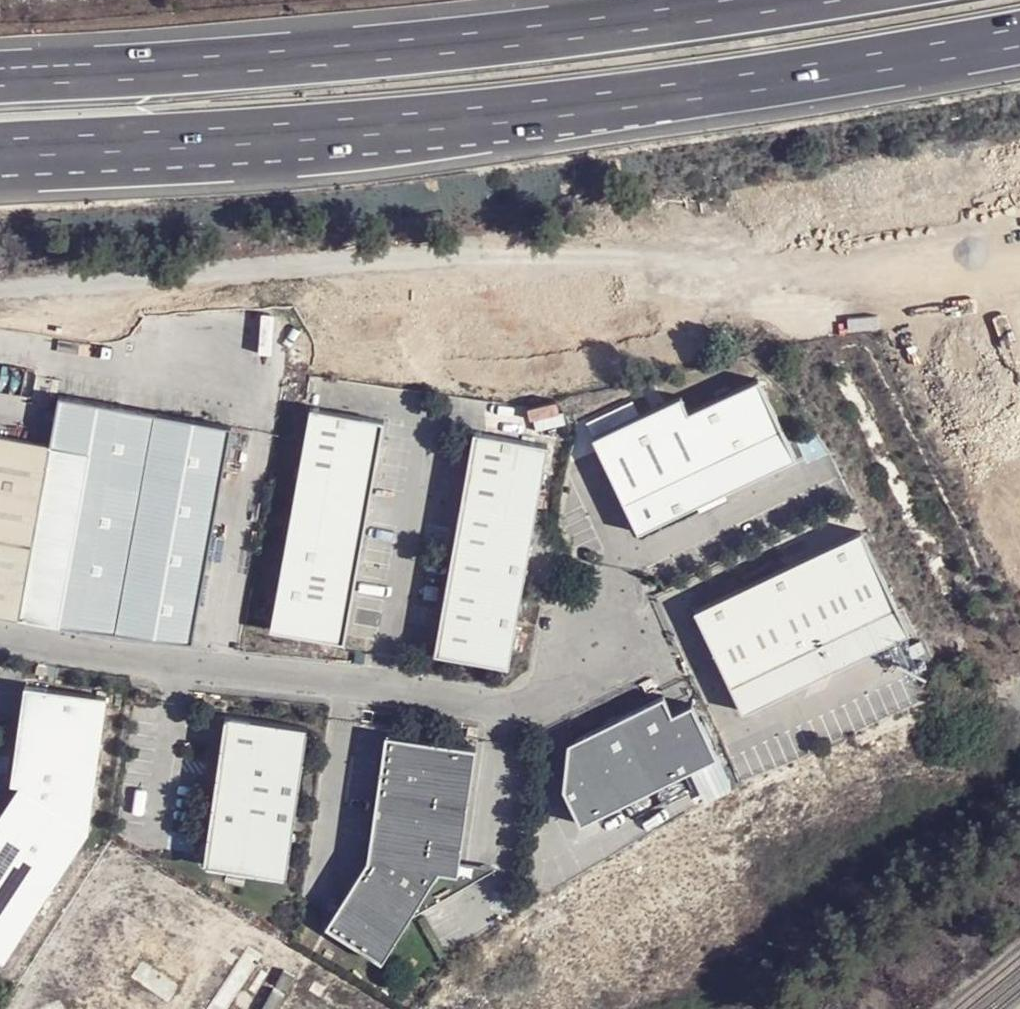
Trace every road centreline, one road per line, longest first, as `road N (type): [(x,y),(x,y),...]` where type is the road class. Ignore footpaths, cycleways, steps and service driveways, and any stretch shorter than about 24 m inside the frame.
road 1 (motorway): [(0,154),(92,153),(558,111),(1019,40)]
road 2 (motorway): [(764,0),(613,27),(0,74)]
road 3 (unclassified): [(0,634),(531,714),(582,675),(612,623)]

